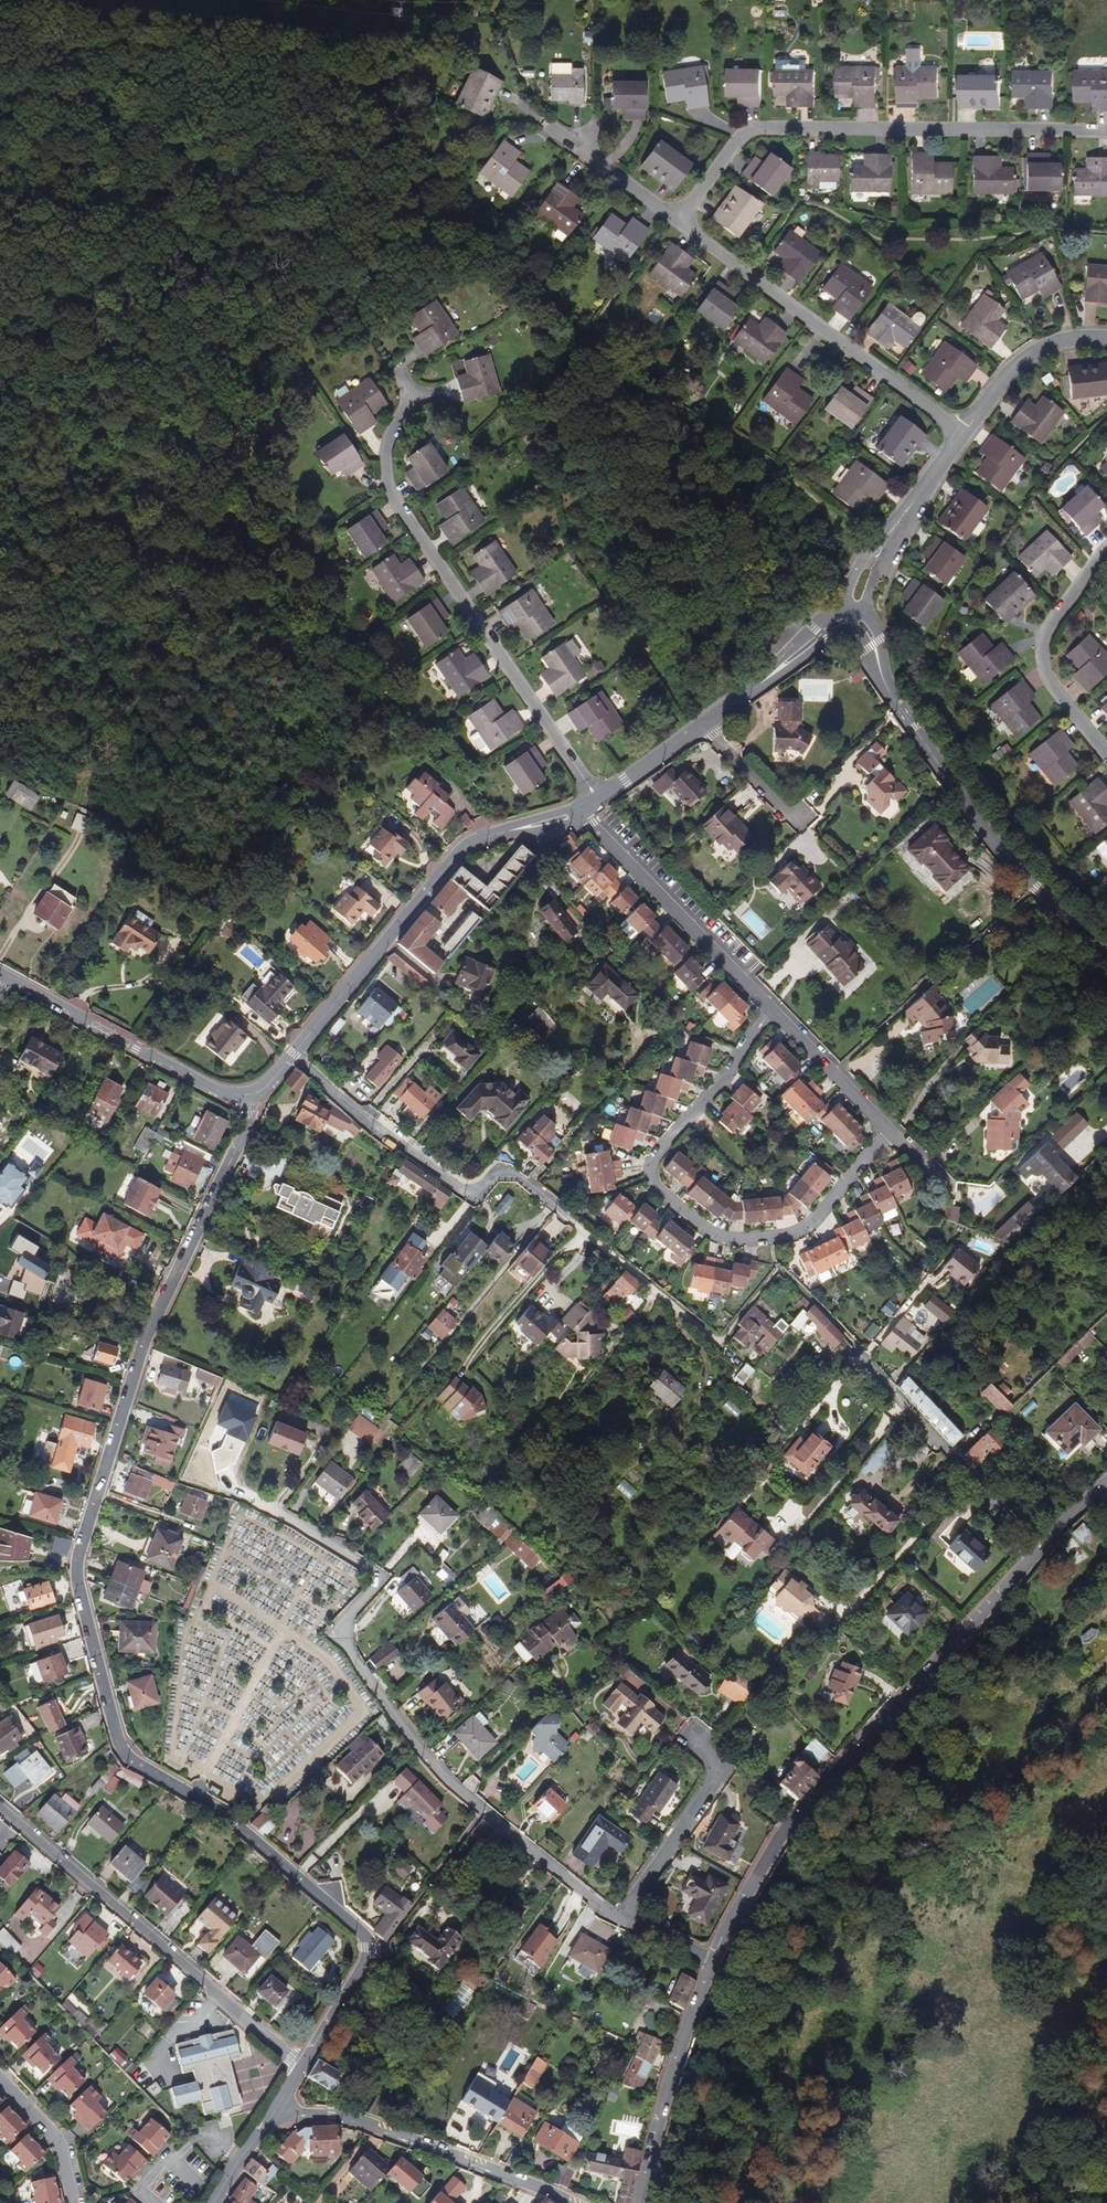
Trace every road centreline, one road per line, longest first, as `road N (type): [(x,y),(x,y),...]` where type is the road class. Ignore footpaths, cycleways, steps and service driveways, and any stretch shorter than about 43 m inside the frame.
road 1 (residential): [(301,2068),(371,1952),(366,1936),(211,1806),(133,1765),(121,1750),(77,1569),(146,1338),(250,1114),(249,1095)]
road 2 (residential): [(294,1055),(386,1137),(472,1197),(508,1174),(718,1342),(775,1270),(1044,1547)]
road 3 (residential): [(618,1919),(445,1778),(394,1718),(344,1632),(373,1585),(369,1567),(234,1495)]
road 4 (residential): [(1044,1547),(779,1838),(713,1961)]
road 5 (residential): [(772,1010),(730,1077),(651,1161),(652,1188),(711,1235),(737,1244),(795,1233),(887,1129)]
road 6 (residential): [(598,800),(389,490),(382,455),(411,395)]
road 7 (residential): [(676,223),(738,138),(765,127),(1106,131)]
road 8 (residential): [(1106,953),(1035,889),(975,814),(895,700),(860,623)]
road 9 (residential): [(0,1806),(301,2068)]
road 10 (residential): [(580,813),(470,846),(294,1055)]
road 11 (residential): [(962,434),(676,223)]
road 12 (residential): [(276,2110),(356,2123),(566,2202)]
road 13 (residential): [(580,813),(772,1010)]
road 14 (residential): [(249,1095),(231,1097),(11,979)]
road 15 (residential): [(713,1961),(678,2058),(644,2202)]
road 16 (residential): [(1106,752),(1050,681),(1044,662),(1053,617),(1106,547)]
road 17 (residential): [(618,1919),(722,1773),(694,1737)]
road 18 (residential): [(1106,338),(1041,347),(1002,379),(962,434)]
road 19 (residential): [(847,621),(702,727)]
road 20 (residential): [(676,223),(539,120)]
road 21 (residential): [(772,1010),(887,1129)]
road 22 (residential): [(72,2202),(59,2145),(0,2085)]
road 23 (residential): [(702,727),(796,820)]
road 24 (residential): [(702,727),(598,800)]

